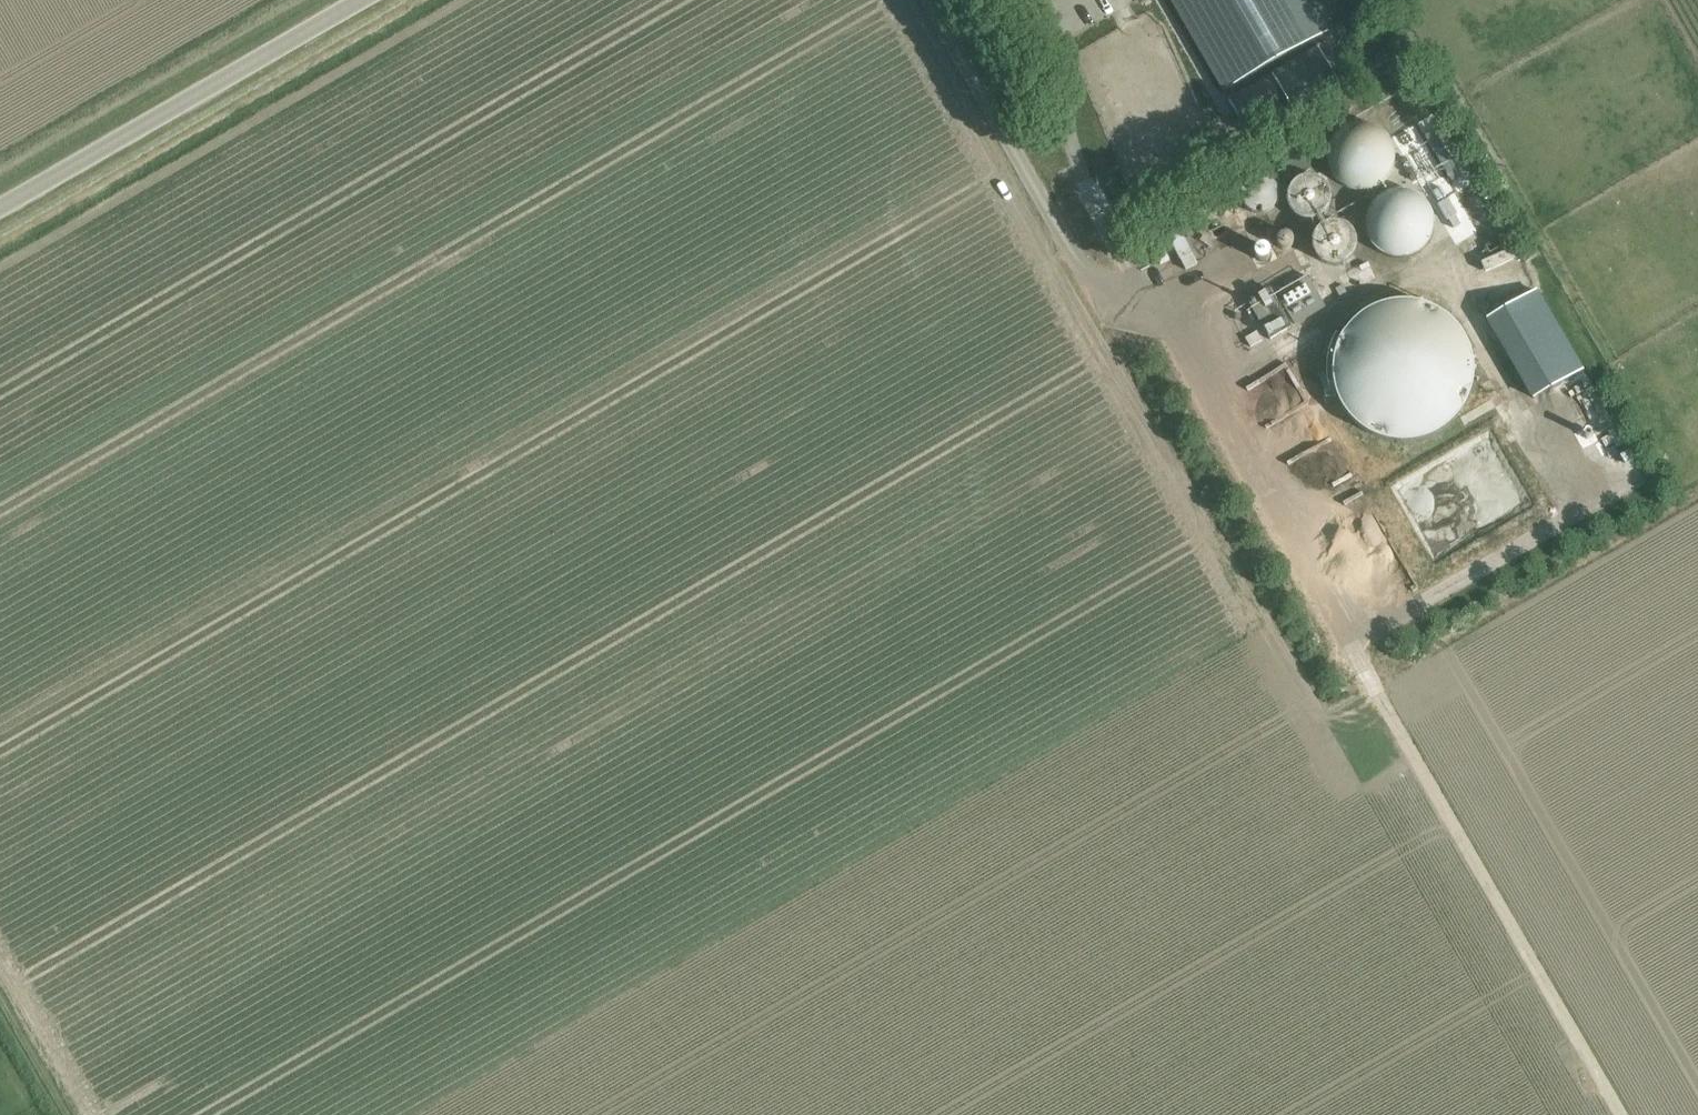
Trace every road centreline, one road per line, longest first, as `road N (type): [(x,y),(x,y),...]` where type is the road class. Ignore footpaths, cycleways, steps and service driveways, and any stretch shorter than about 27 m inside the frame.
road 1 (unclassified): [(0,212),(368,0)]

